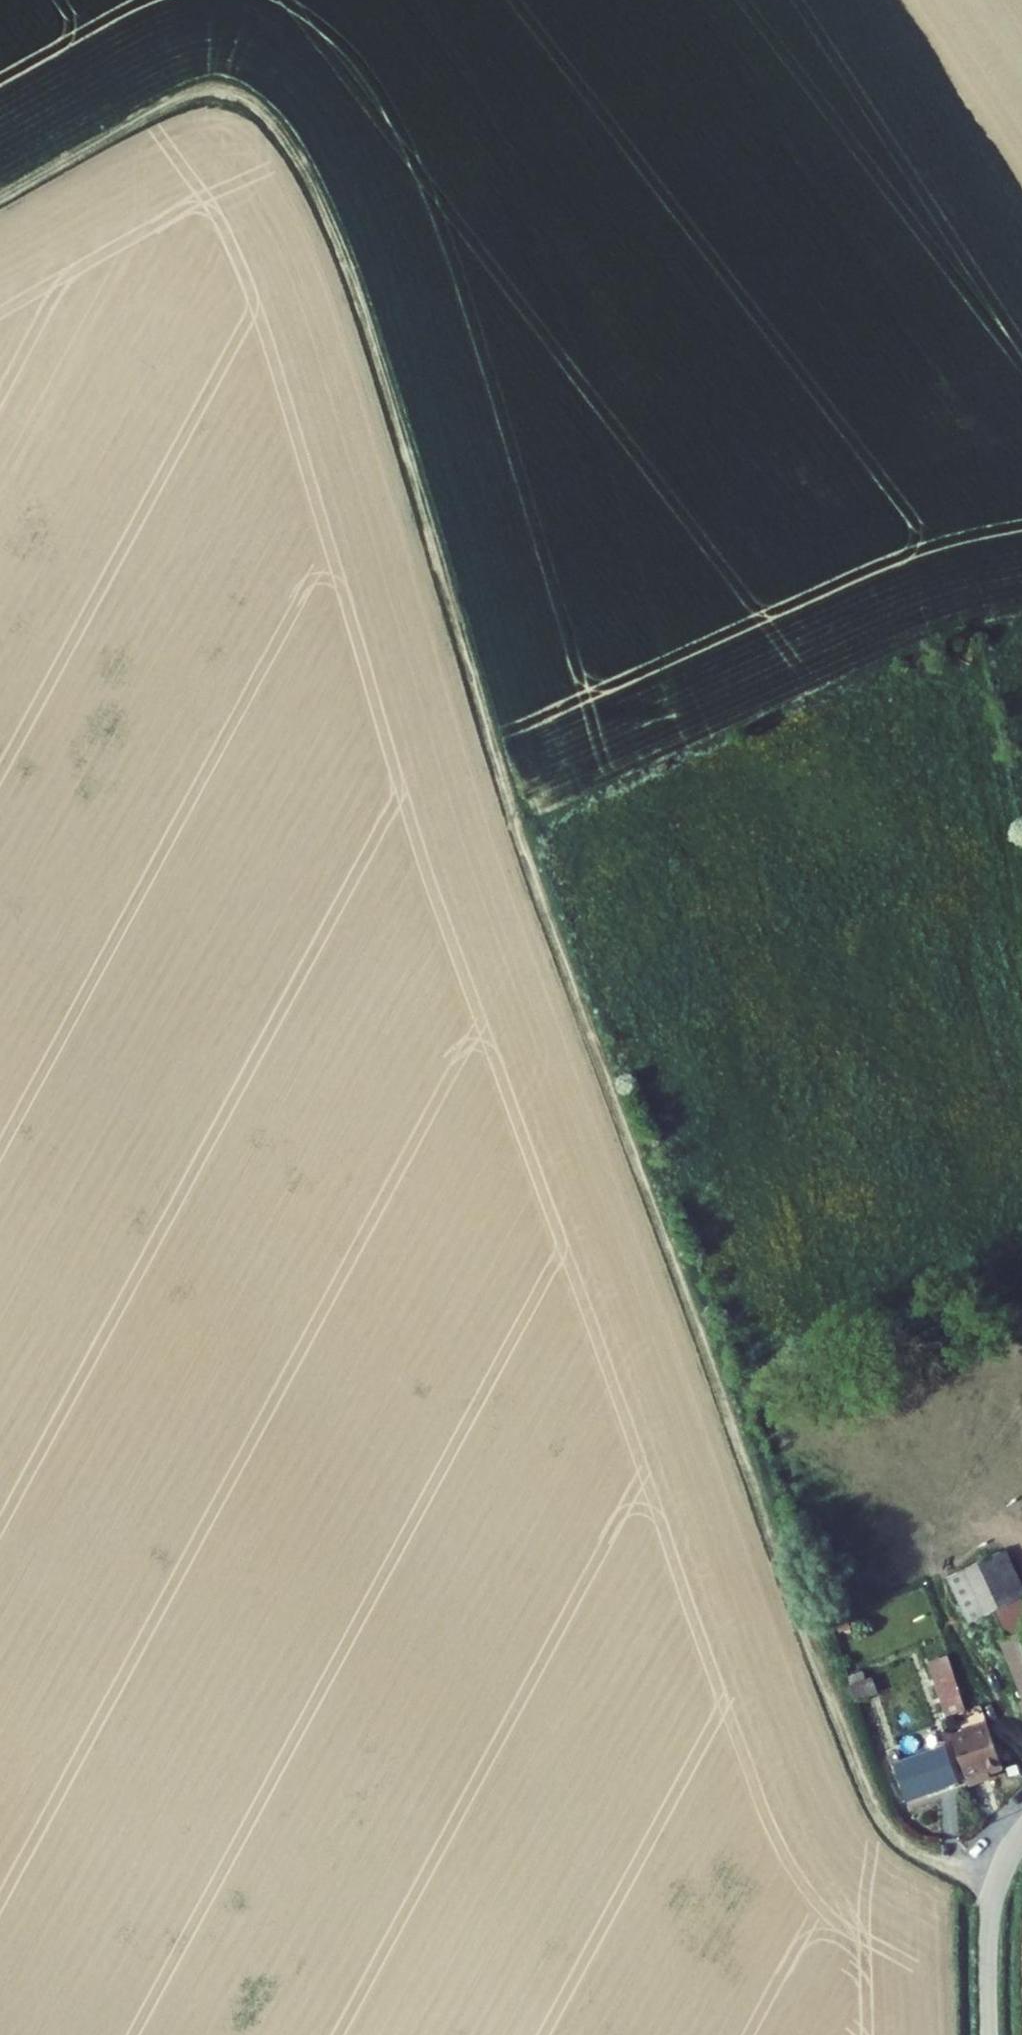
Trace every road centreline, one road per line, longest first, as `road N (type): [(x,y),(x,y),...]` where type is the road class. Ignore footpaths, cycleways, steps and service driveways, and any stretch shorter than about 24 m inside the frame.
road 1 (track): [(0,188),(199,84),(263,87),(324,176),(498,740),(668,1236),(877,1787),(928,1841),(1001,1875)]
road 2 (residential): [(1021,1836),(995,1892),(992,2034)]

